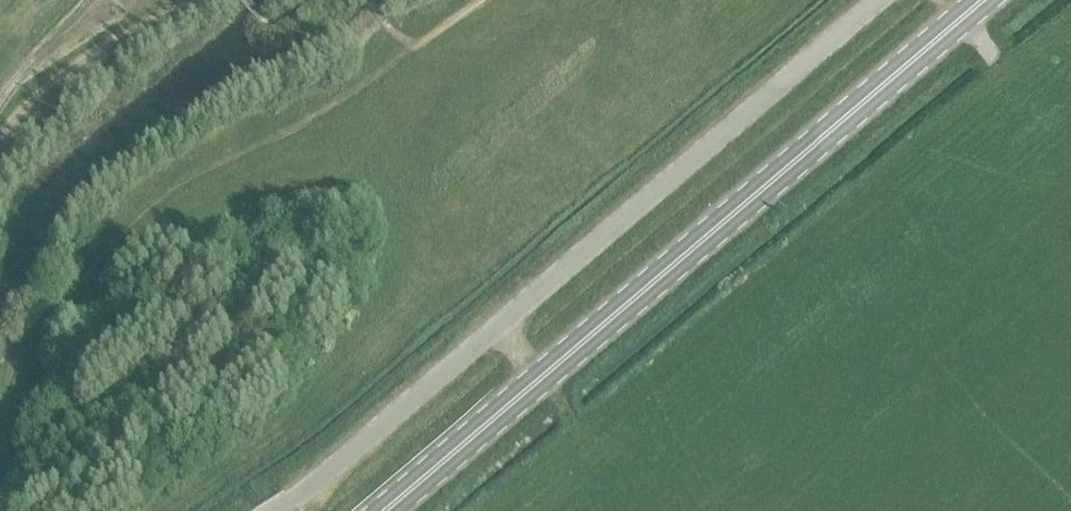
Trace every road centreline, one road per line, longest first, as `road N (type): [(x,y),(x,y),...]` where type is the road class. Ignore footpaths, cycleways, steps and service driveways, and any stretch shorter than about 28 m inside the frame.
road 1 (secondary): [(384,510),(992,0)]
road 2 (unclassified): [(276,510),(881,0)]

